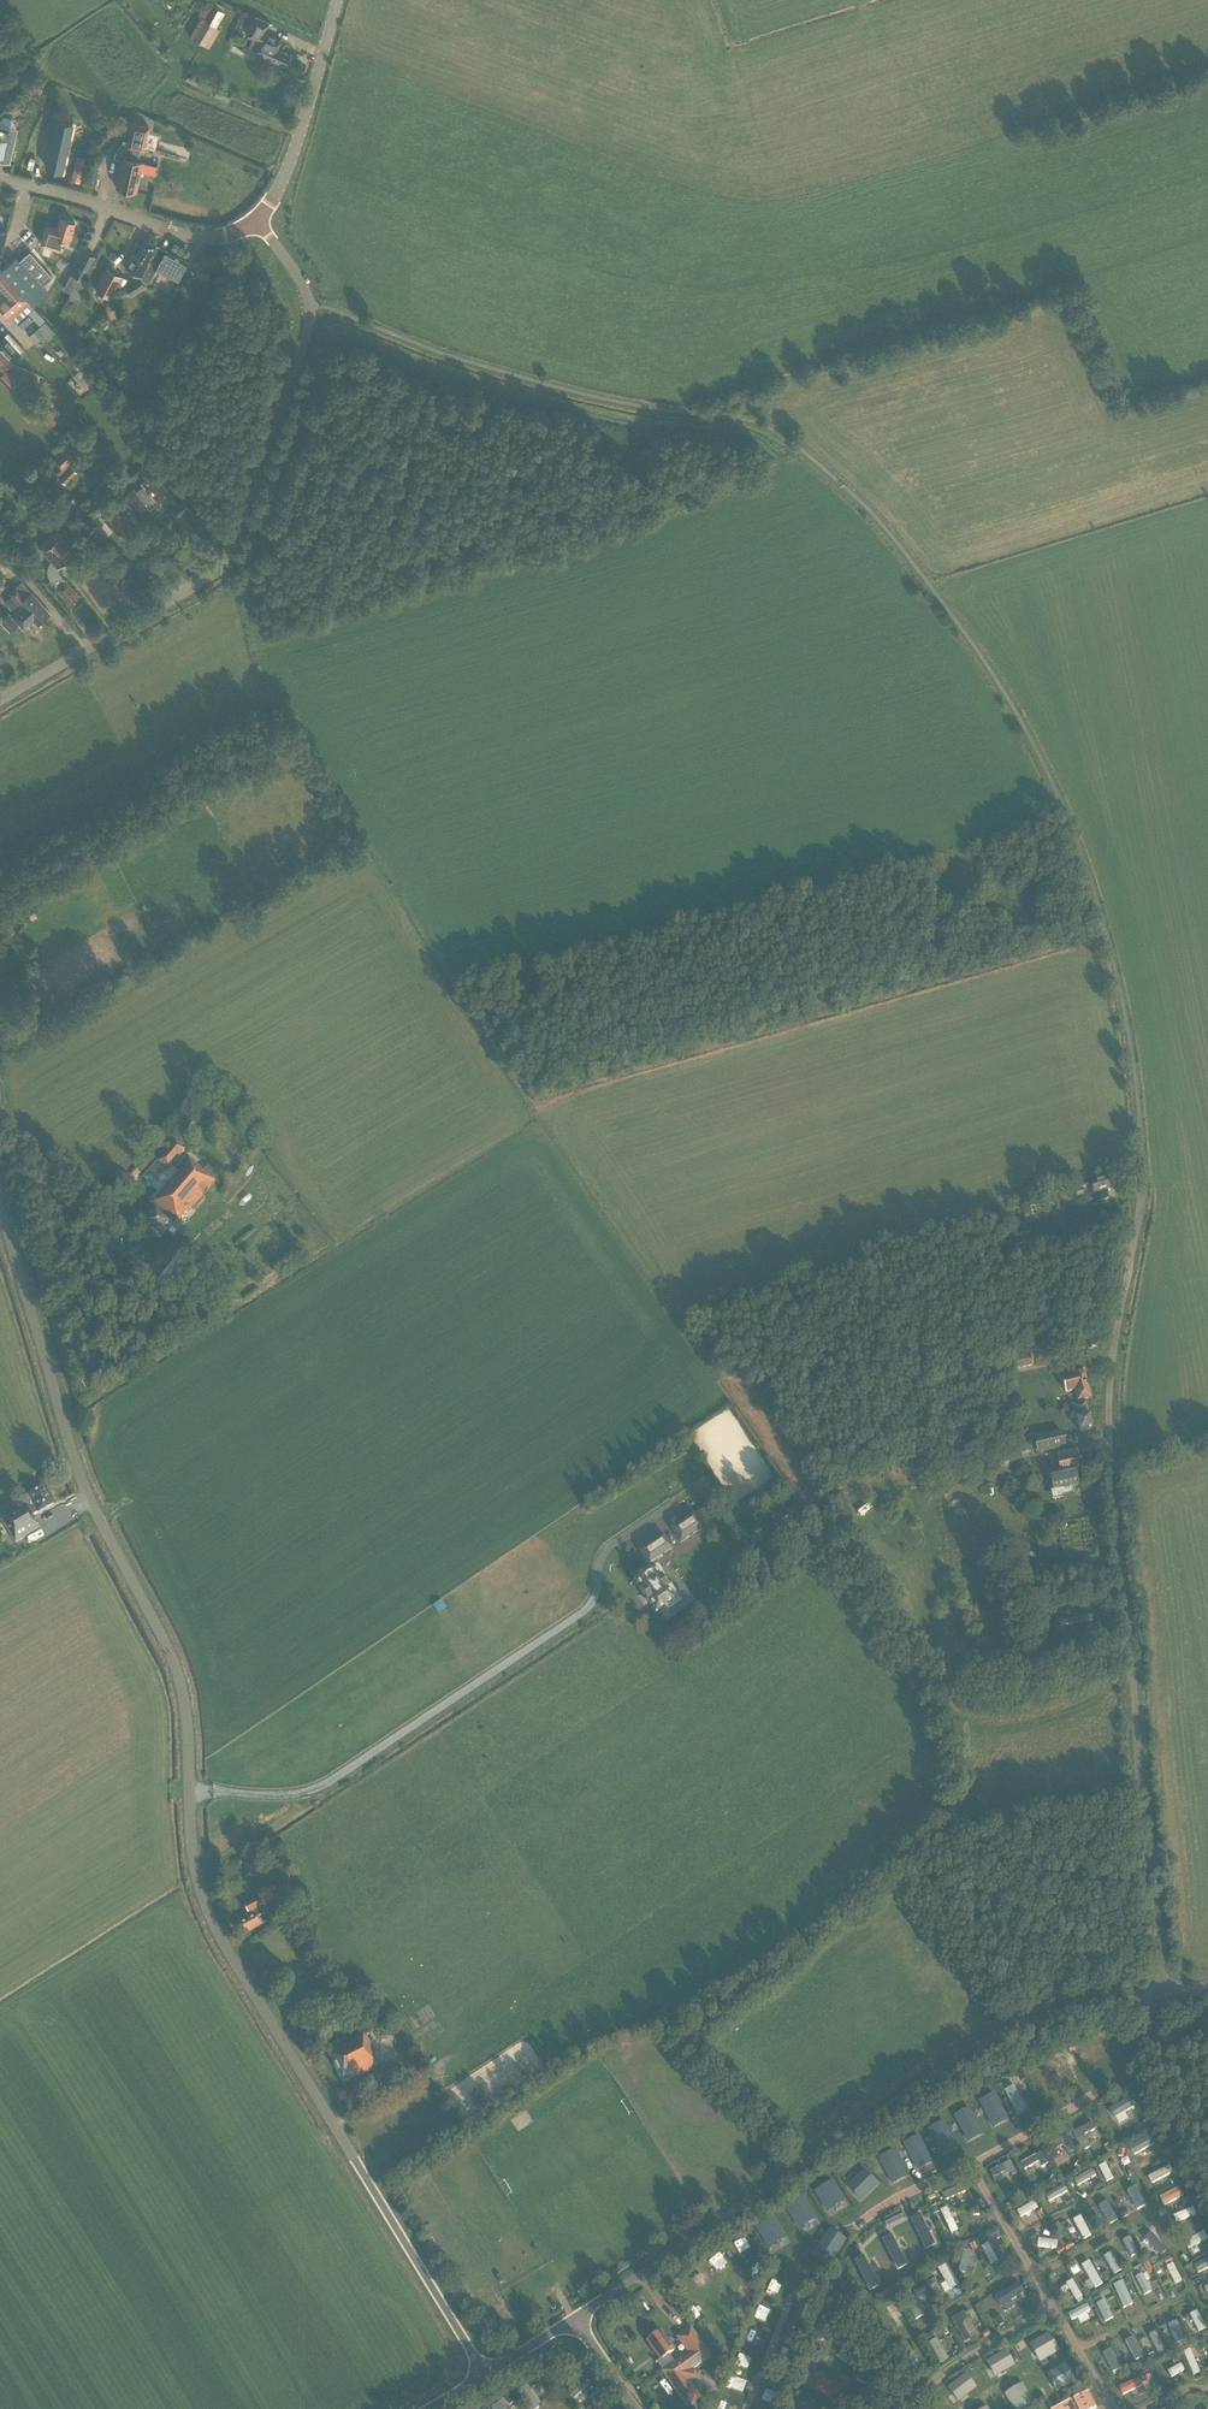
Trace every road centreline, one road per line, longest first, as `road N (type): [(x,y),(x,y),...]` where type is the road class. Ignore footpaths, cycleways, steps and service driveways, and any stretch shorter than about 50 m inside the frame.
road 1 (unclassified): [(485,2374),(203,1900),(193,1865),(184,1695),(71,1451),(0,1209)]
road 2 (unclassified): [(1161,1991),(1108,1404),(1141,1162)]
road 3 (unclassified): [(485,2374),(994,2037),(1053,2012),(1161,1991)]
road 4 (unclassified): [(0,699),(186,590),(234,541),(308,321),(302,286),(255,219)]
road 5 (unclassified): [(255,219),(199,237),(0,180)]
road 6 (unclassified): [(255,219),(292,161),(338,0)]

